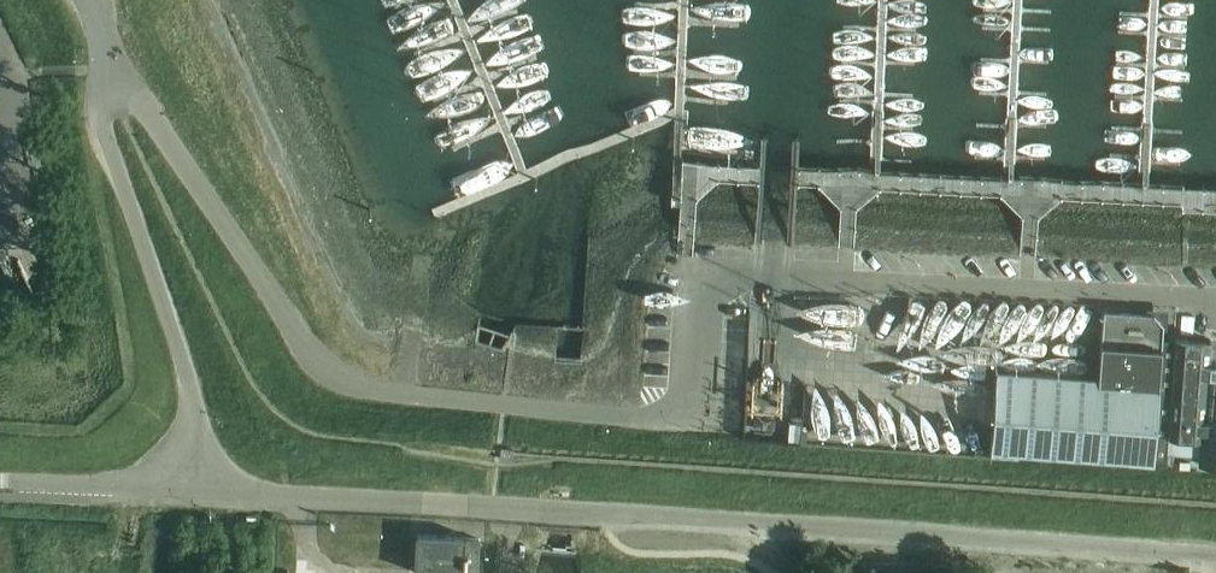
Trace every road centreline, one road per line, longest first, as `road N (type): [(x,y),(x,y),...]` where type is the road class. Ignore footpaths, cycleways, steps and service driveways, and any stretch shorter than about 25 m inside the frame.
road 1 (residential): [(1215,301),(729,274),(699,289),(686,420),(366,388),(333,376),(308,353),(113,63)]
road 2 (residential): [(1215,557),(215,490)]
road 3 (residential): [(215,490),(181,354),(105,143),(113,63)]
road 4 (residential): [(215,490),(0,483)]

